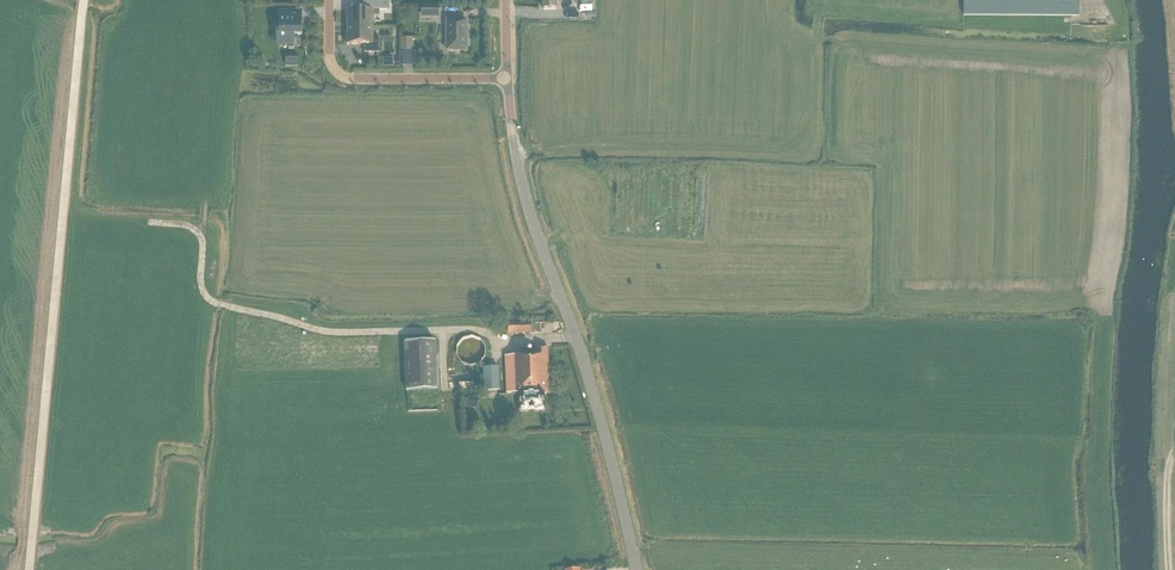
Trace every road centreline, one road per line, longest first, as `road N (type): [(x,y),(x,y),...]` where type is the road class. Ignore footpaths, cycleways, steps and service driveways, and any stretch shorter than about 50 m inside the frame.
road 1 (tertiary): [(637,569),(591,388),(525,197),(508,78)]
road 2 (residential): [(330,0),(329,56),(343,77),(508,78)]

